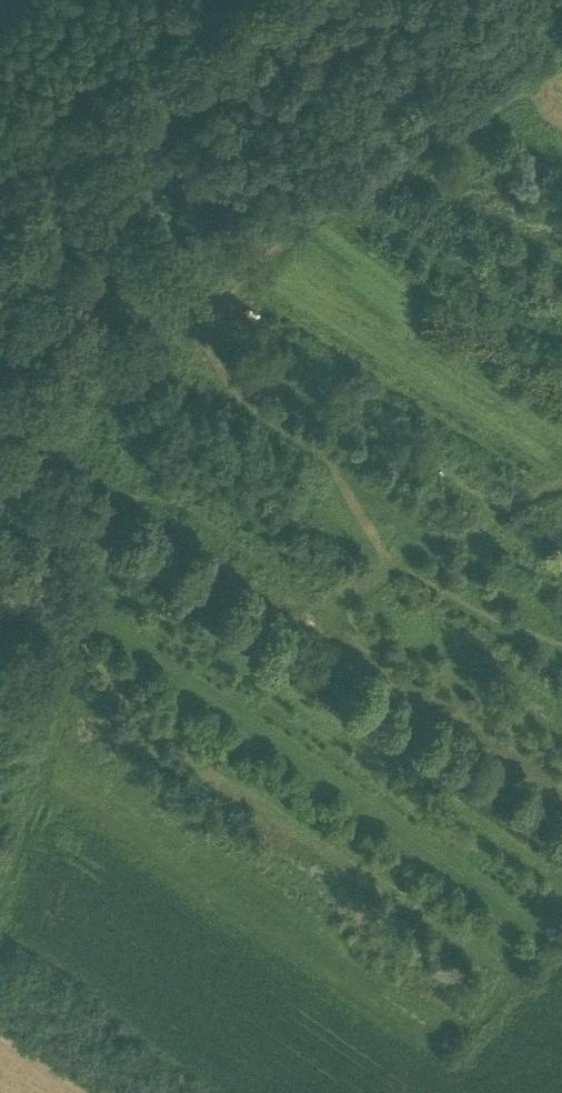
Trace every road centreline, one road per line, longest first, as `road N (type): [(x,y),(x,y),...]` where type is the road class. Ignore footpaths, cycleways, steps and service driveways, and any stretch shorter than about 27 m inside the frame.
road 1 (track): [(0,1006),(124,1092)]

